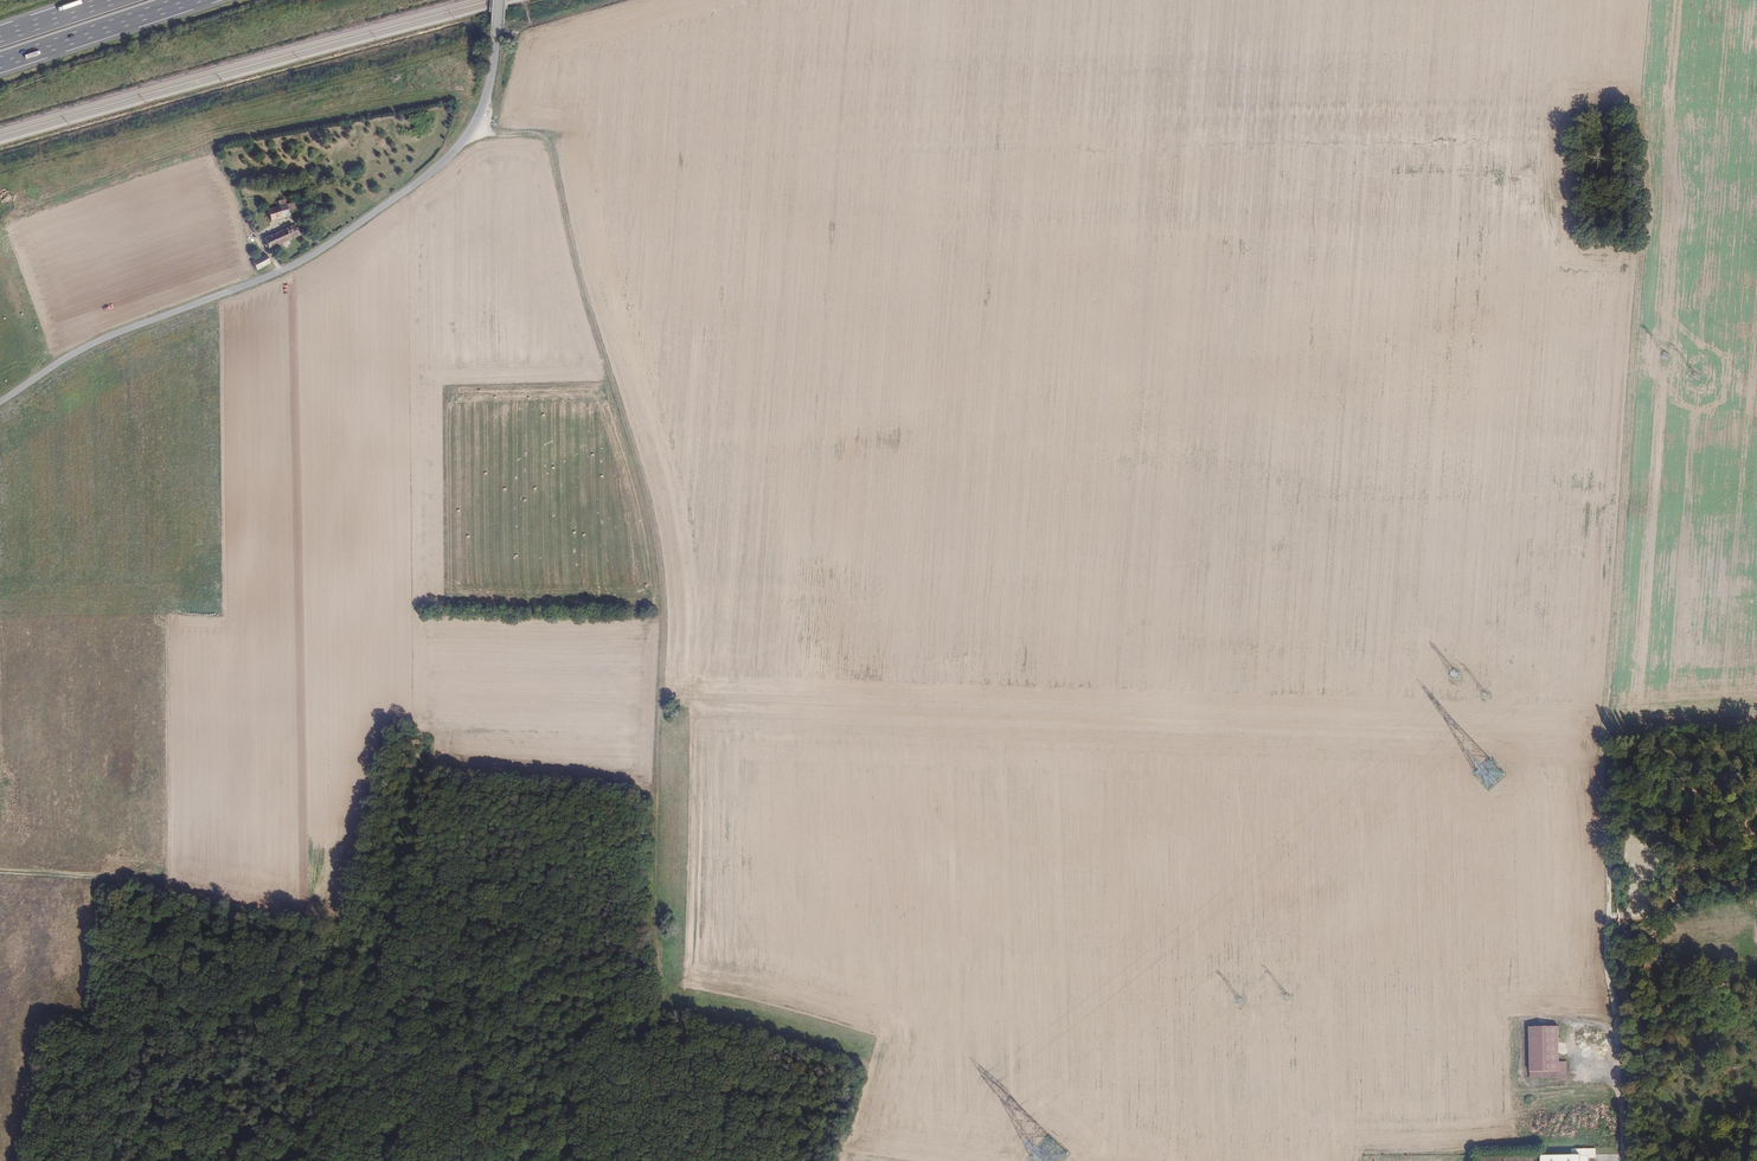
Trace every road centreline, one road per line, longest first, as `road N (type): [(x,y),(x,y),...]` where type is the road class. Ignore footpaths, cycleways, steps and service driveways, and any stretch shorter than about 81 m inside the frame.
road 1 (track): [(473,126),(491,135),(533,134),(549,147),(657,555),(664,629),(656,744),(657,1007),(674,1071),(679,1160)]
road 2 (tertiary): [(499,0),(487,95),(463,140),(438,166),(300,261),(111,336),(0,403)]
road 3 (track): [(1625,1160),(1606,965),(1613,903),(1604,738)]
road 4 (motorway): [(0,62),(188,0)]

